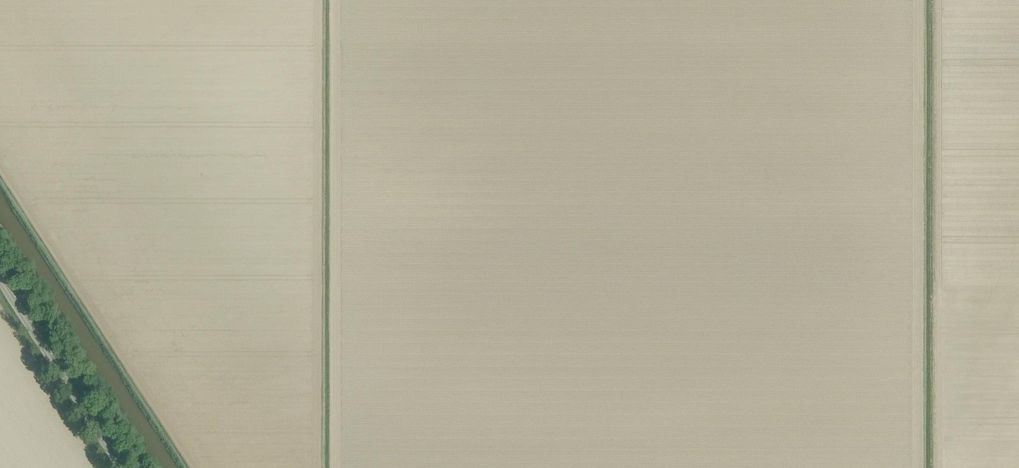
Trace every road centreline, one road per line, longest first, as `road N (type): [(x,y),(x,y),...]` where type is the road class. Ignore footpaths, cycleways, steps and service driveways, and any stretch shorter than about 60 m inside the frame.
road 1 (unclassified): [(121,467),(0,280)]

